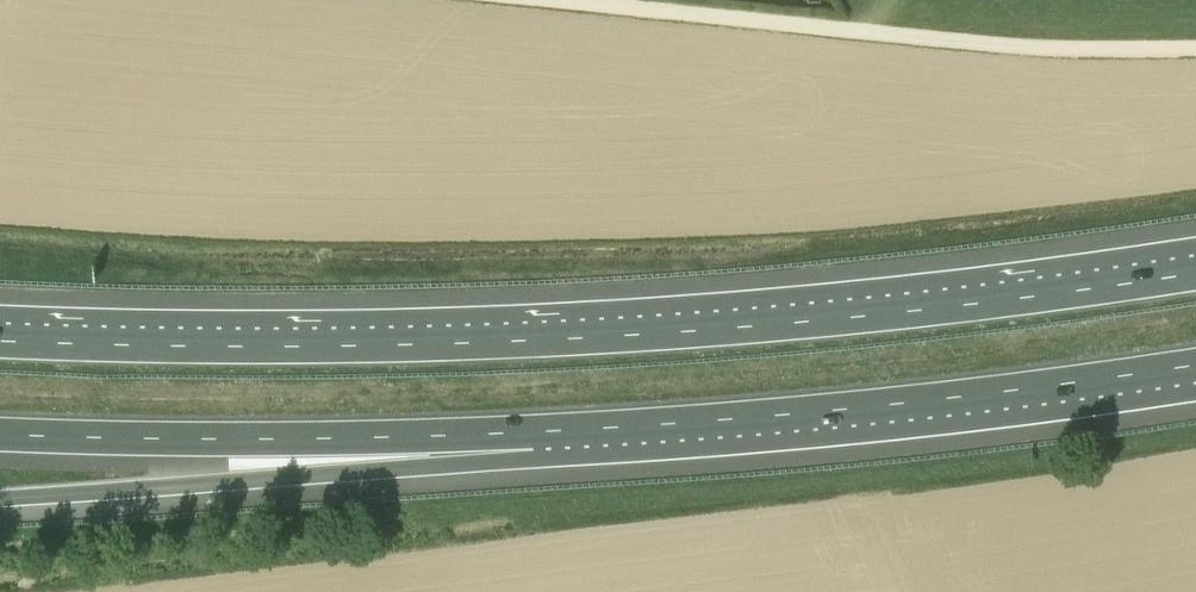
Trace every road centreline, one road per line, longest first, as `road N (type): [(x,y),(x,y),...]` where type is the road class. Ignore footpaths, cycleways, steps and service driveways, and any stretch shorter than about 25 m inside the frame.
road 1 (motorway): [(1195,270),(810,319),(608,334),(300,345),(0,339)]
road 2 (motorway): [(541,438),(914,409),(1195,370)]
road 3 (track): [(1195,47),(1020,46),(584,0)]
road 4 (motorway): [(0,503),(423,467),(541,438)]
road 5 (motorway): [(0,440),(541,438)]

